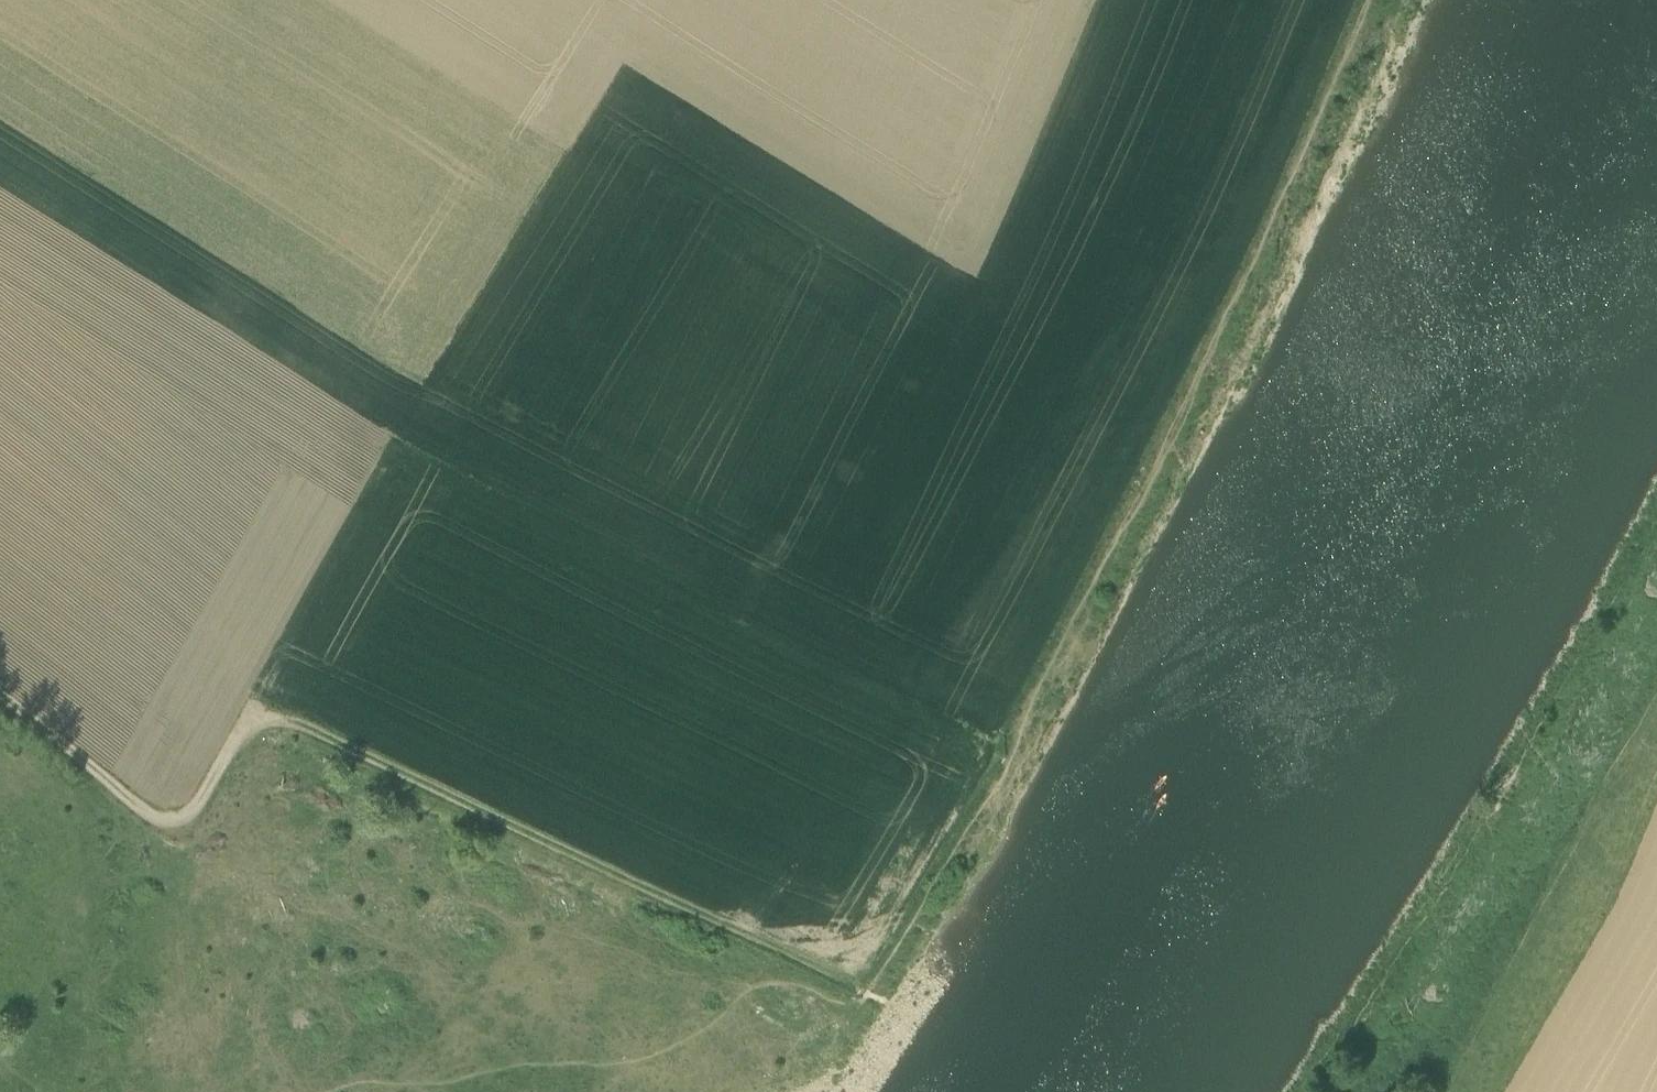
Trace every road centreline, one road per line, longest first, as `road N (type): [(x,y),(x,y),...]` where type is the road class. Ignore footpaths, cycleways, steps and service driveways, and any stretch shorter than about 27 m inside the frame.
road 1 (track): [(0,689),(157,813),(175,817),(190,809),(248,716),(268,705),(859,978)]
road 2 (track): [(1012,735),(1204,360),(1367,0)]

